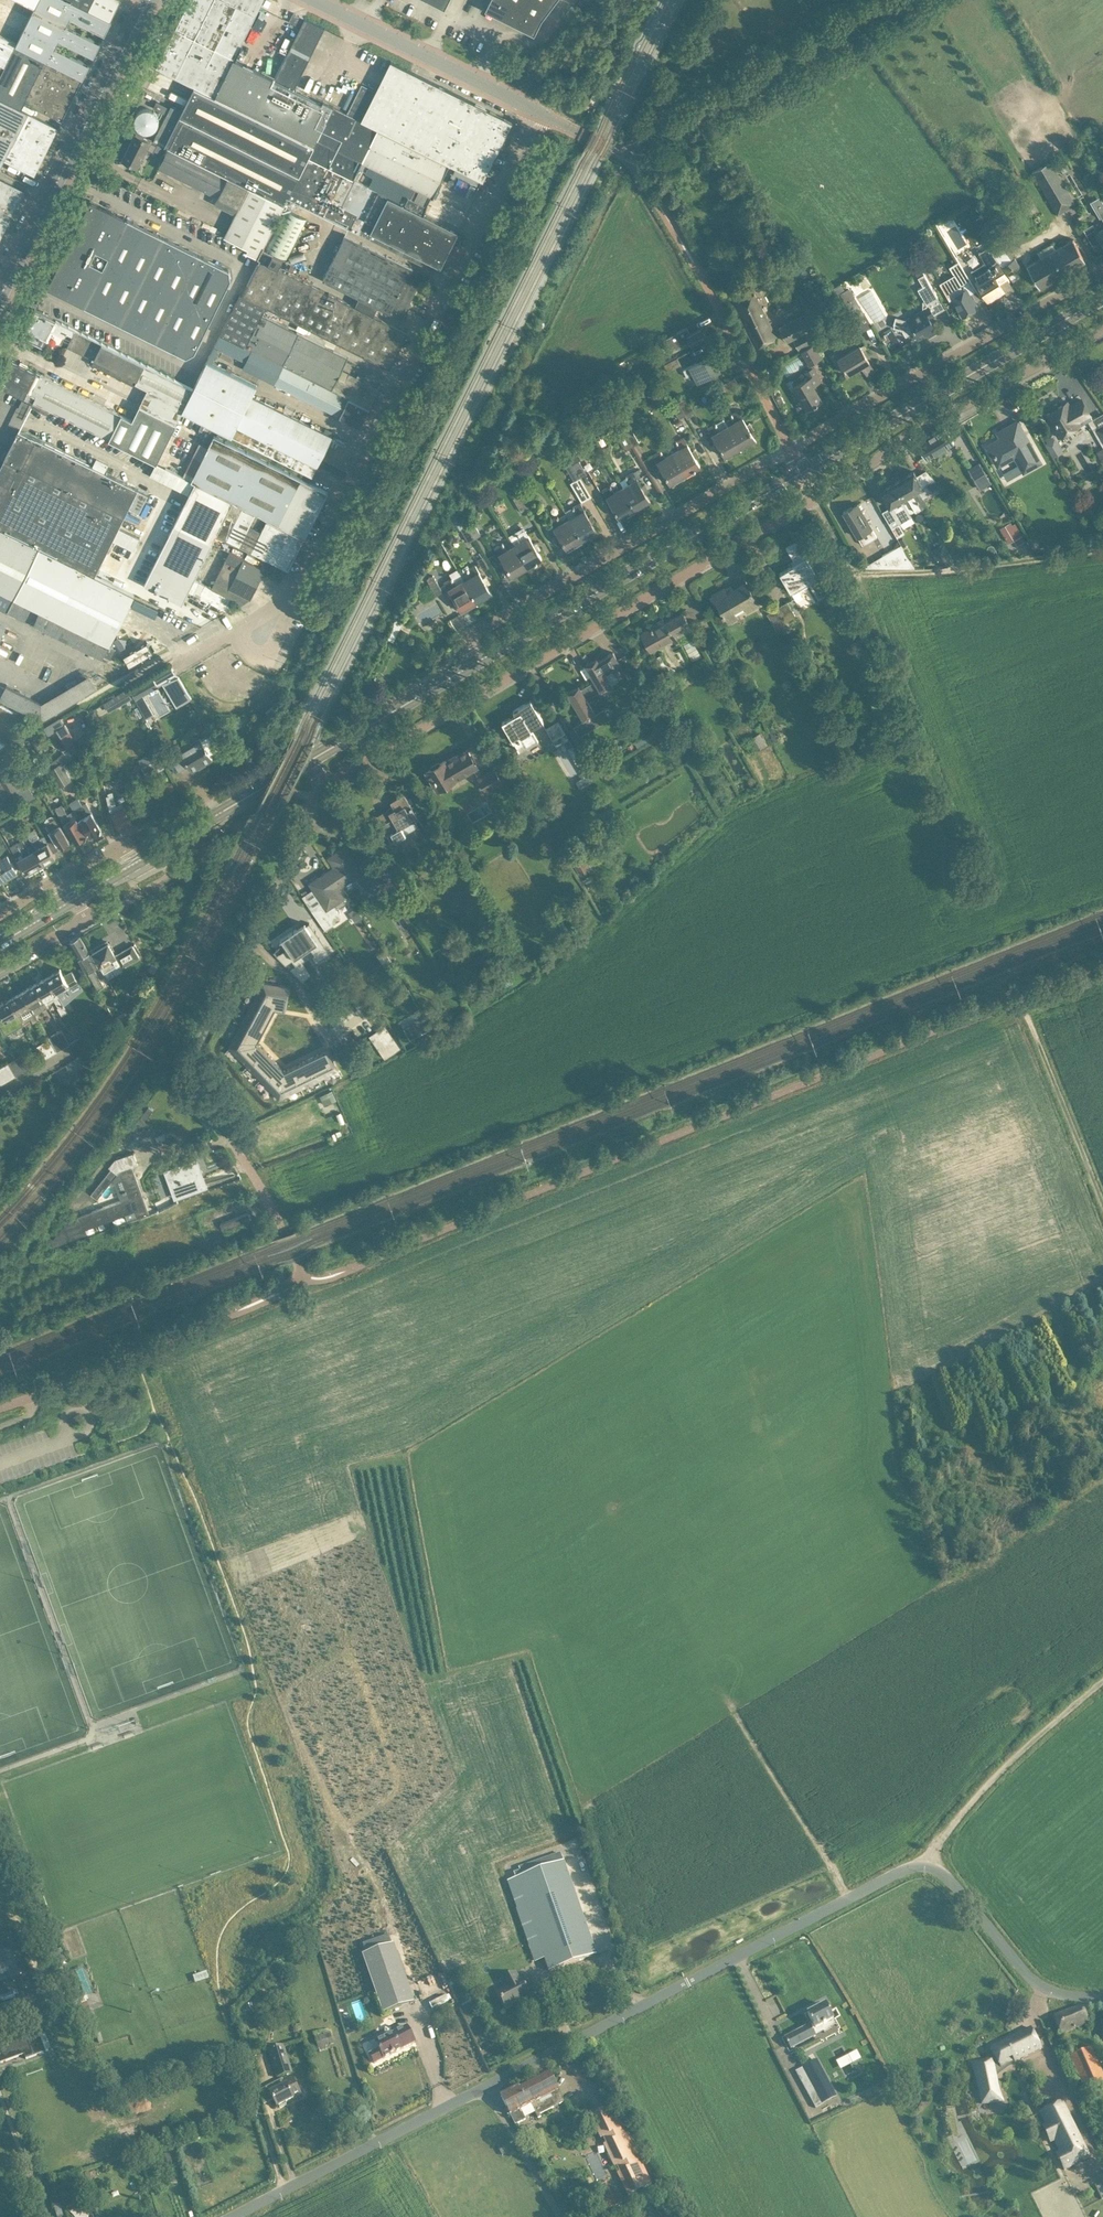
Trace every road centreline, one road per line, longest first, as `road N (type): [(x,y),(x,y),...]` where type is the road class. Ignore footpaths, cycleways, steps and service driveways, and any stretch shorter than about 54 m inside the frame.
road 1 (unclassified): [(486,2086),(912,1868),(946,1875),(1045,1989),(1102,1998)]
road 2 (residential): [(322,784),(815,497)]
road 3 (unclassified): [(293,597),(542,114)]
road 4 (residential): [(481,659),(469,638),(791,449)]
road 5 (secondary): [(481,659),(803,472)]
road 6 (residential): [(791,449),(1102,273)]
road 7 (secondary): [(803,472),(1102,298)]
road 8 (track): [(980,890),(859,573)]
road 9 (tertiary): [(0,298),(149,0)]
road 10 (residential): [(815,497),(1102,329)]
road 11 (tertiary): [(625,153),(896,0)]
road 12 (unclassified): [(232,2216),(486,2086)]
road 13 (residential): [(264,1195),(197,1067),(249,943)]
road 14 (tertiary): [(542,114),(312,0)]
road 15 (track): [(1102,1686),(975,1799),(925,1867)]
road 16 (track): [(1102,554),(859,573)]
road 17 (track): [(1019,997),(1102,1202)]
road 18 (secondary): [(131,862),(308,761)]
road 19 (secondary): [(308,761),(481,659)]
road 20 (residential): [(791,449),(702,274)]
road 21 (residential): [(249,943),(322,784)]
road 22 (residential): [(249,943),(299,985),(331,1037),(371,1011)]
road 23 (residential): [(131,862),(121,843),(0,911)]
road 24 (unclassified): [(560,2216),(486,2086)]
road 25 (track): [(71,710),(168,656),(184,660)]
road 26 (residential): [(0,968),(86,918),(75,896)]

